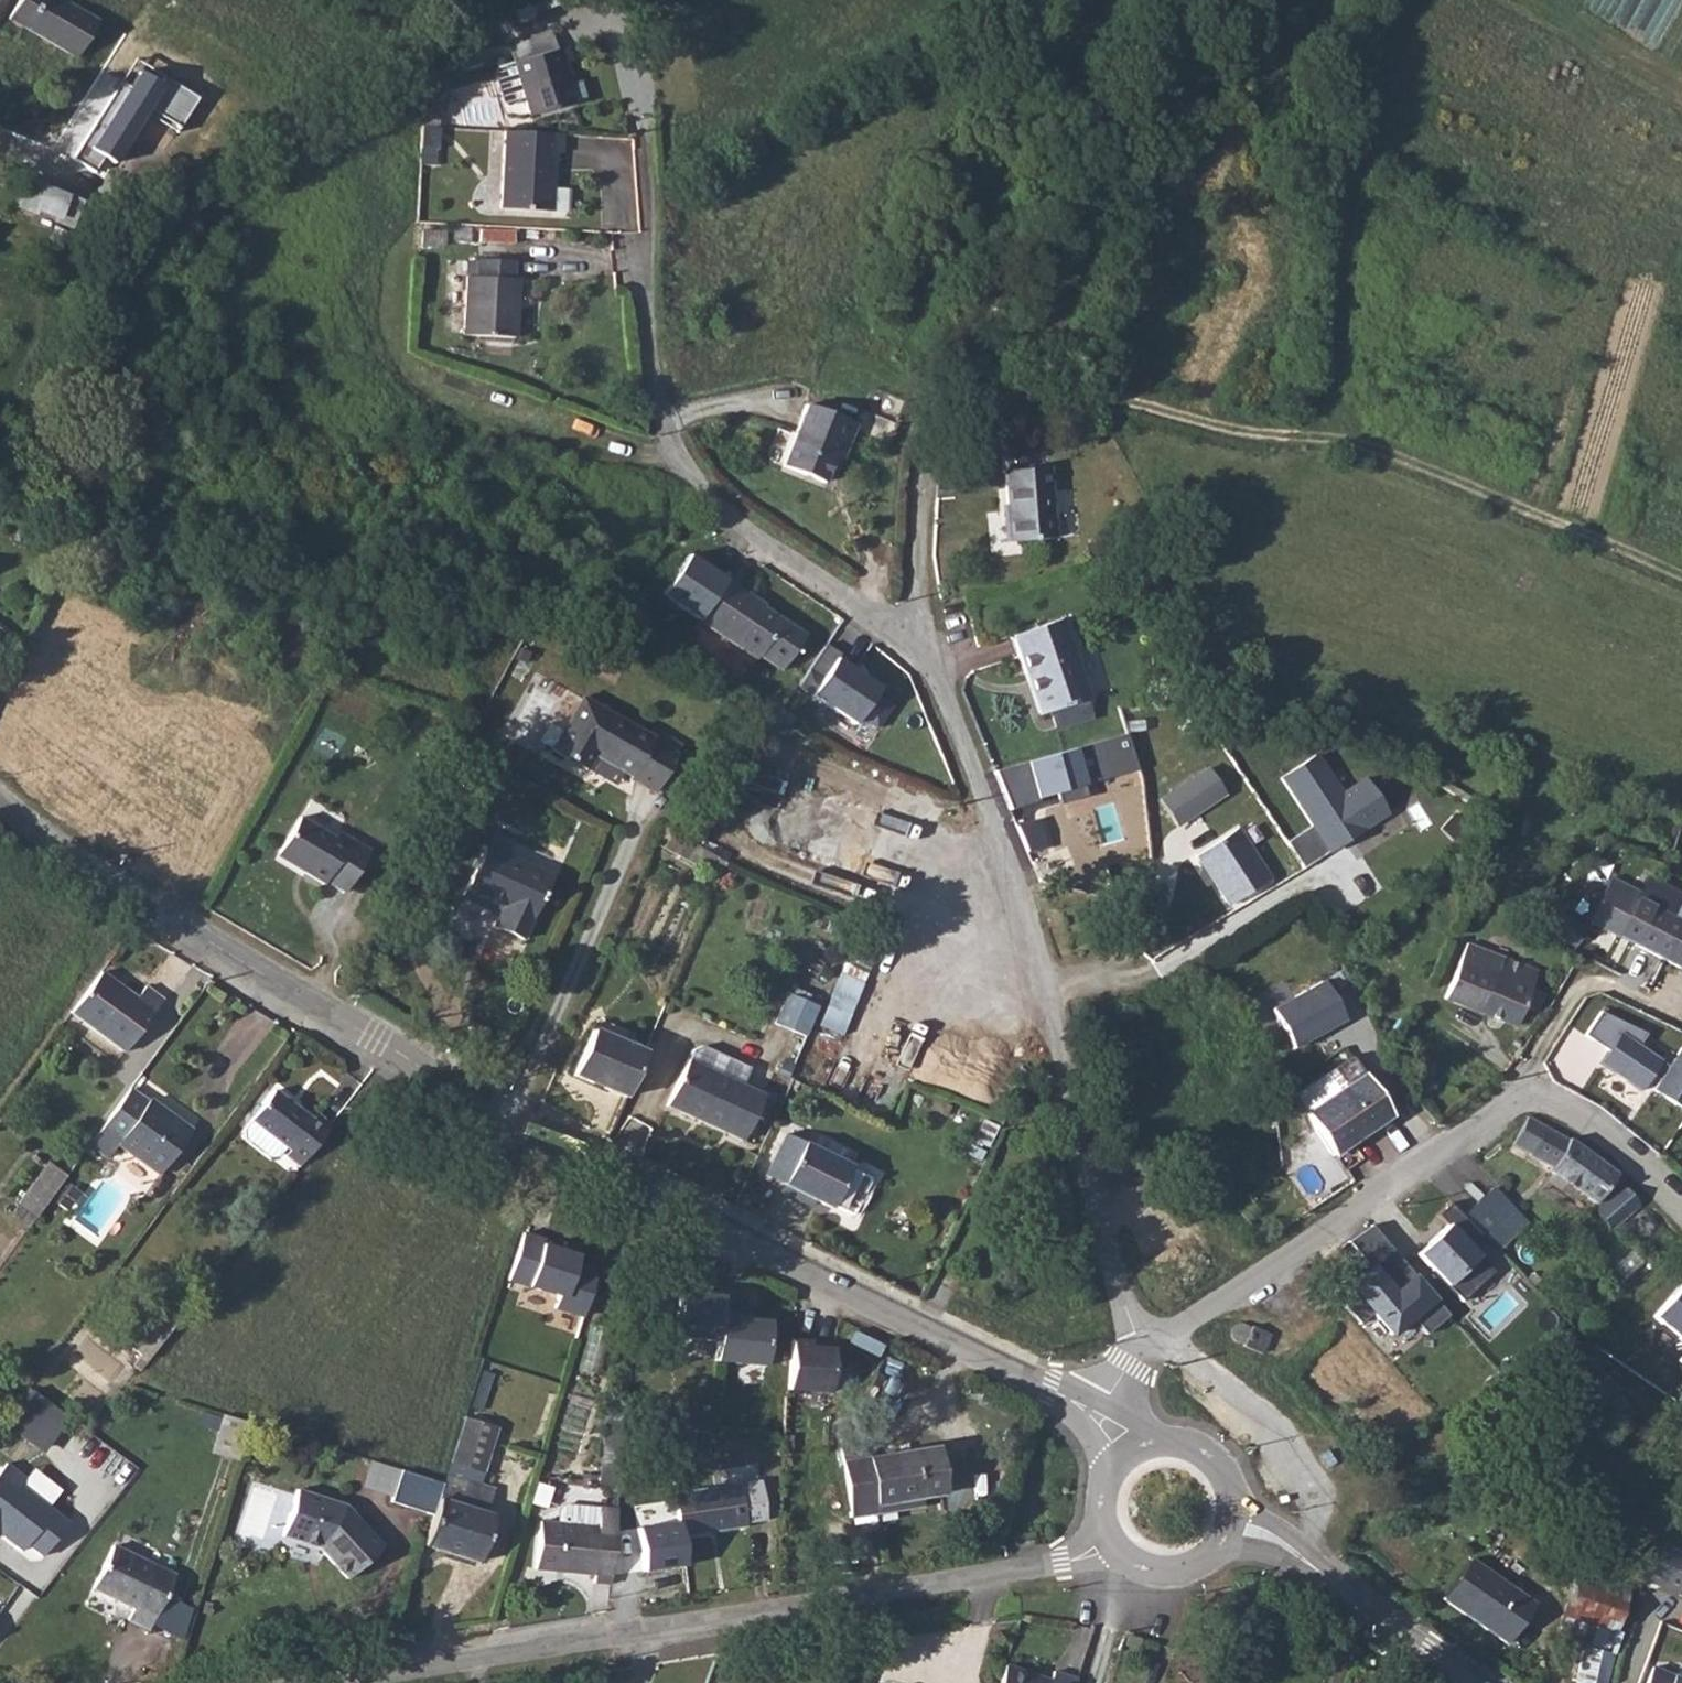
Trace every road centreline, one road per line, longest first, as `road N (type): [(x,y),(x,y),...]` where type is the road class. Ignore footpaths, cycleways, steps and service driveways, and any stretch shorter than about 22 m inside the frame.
road 1 (tertiary): [(1094,1417),(1051,1388),(667,1207),(563,1139),(468,1109),(402,1052),(161,911),(0,800)]
road 2 (track): [(1407,0),(1366,65),(1367,134),(1344,169),(1337,366),(1294,416),(1269,433),(1118,397),(1012,388),(932,405)]
road 3 (residential): [(1142,1353),(1129,1331),(1049,999),(949,687),(926,652),(890,627)]
road 4 (residential): [(1109,1535),(1060,1560),(1011,1570),(347,1682)]
road 5 (residential): [(1142,1353),(1440,1149),(1540,1092),(1563,1095),(1584,1112),(1681,1207)]
road 6 (residential): [(890,627),(747,533),(665,421),(638,267),(641,143)]
road 7 (track): [(1269,433),(1360,443),(1681,569)]
road 8 (tertiary): [(1476,1682),(1293,1556),(1230,1532)]
road 9 (residential): [(932,405),(914,468),(914,576),(890,627)]
road 10 (tertiary): [(1230,1532),(1232,1491),(1210,1457),(1172,1442),(1132,1453)]
road 11 (residential): [(1142,1567),(1107,1625),(1088,1682)]

